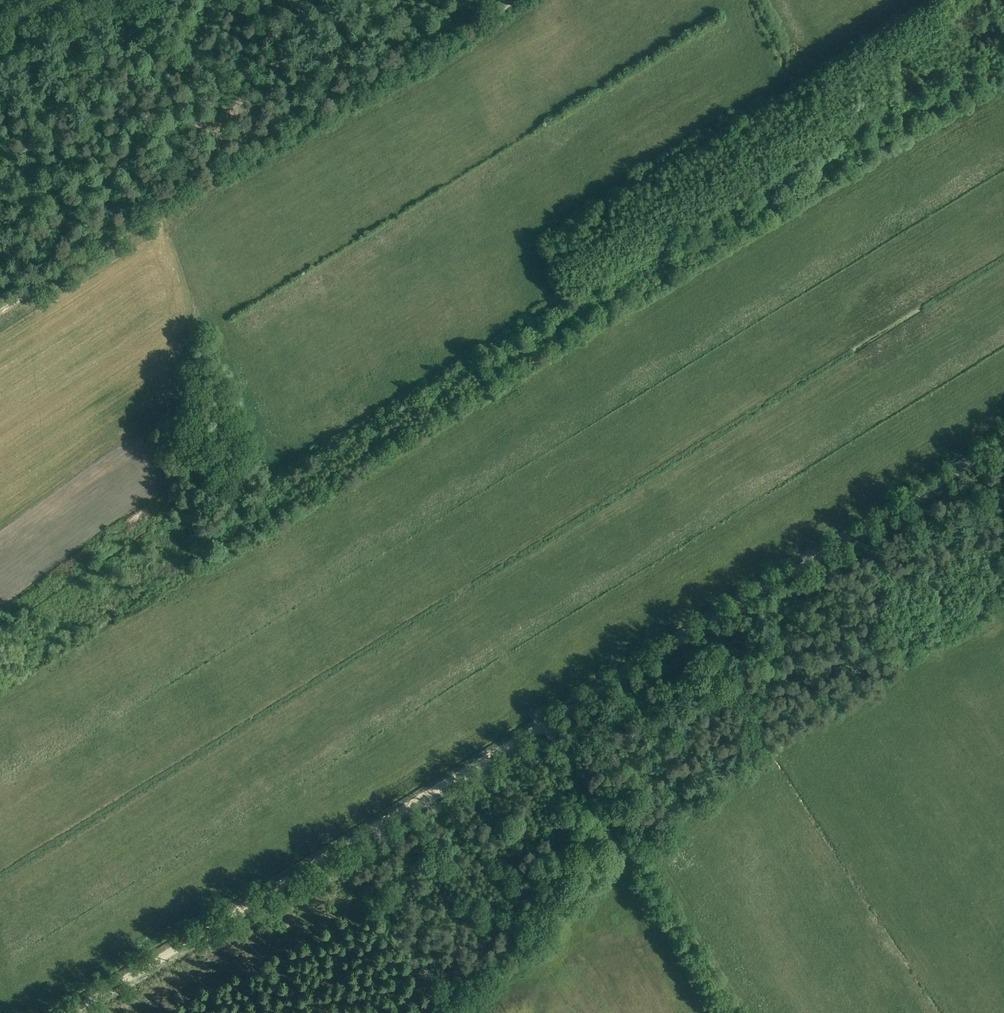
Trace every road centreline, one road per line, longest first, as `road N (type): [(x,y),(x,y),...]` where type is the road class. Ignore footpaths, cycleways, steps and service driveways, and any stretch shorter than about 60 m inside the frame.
road 1 (track): [(71,1012),(1003,444)]
road 2 (track): [(0,312),(324,110),(389,84),(475,32),(514,0)]
road 3 (track): [(533,708),(733,1012)]

